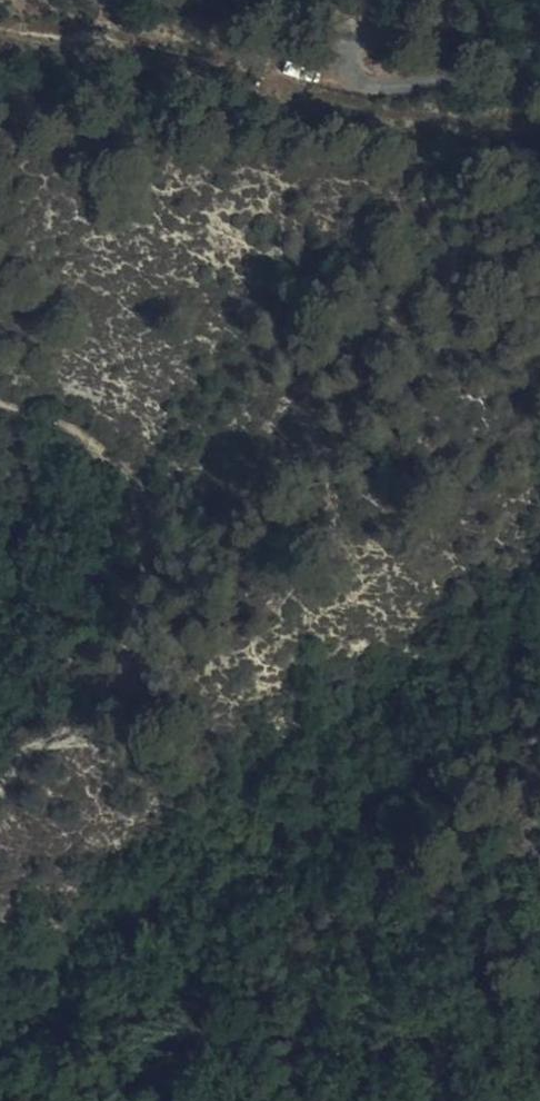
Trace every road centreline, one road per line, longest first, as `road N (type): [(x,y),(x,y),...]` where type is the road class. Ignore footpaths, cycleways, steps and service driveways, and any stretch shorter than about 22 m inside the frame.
road 1 (track): [(417,0),(385,31),(330,58),(339,86),(463,73),(539,44)]

